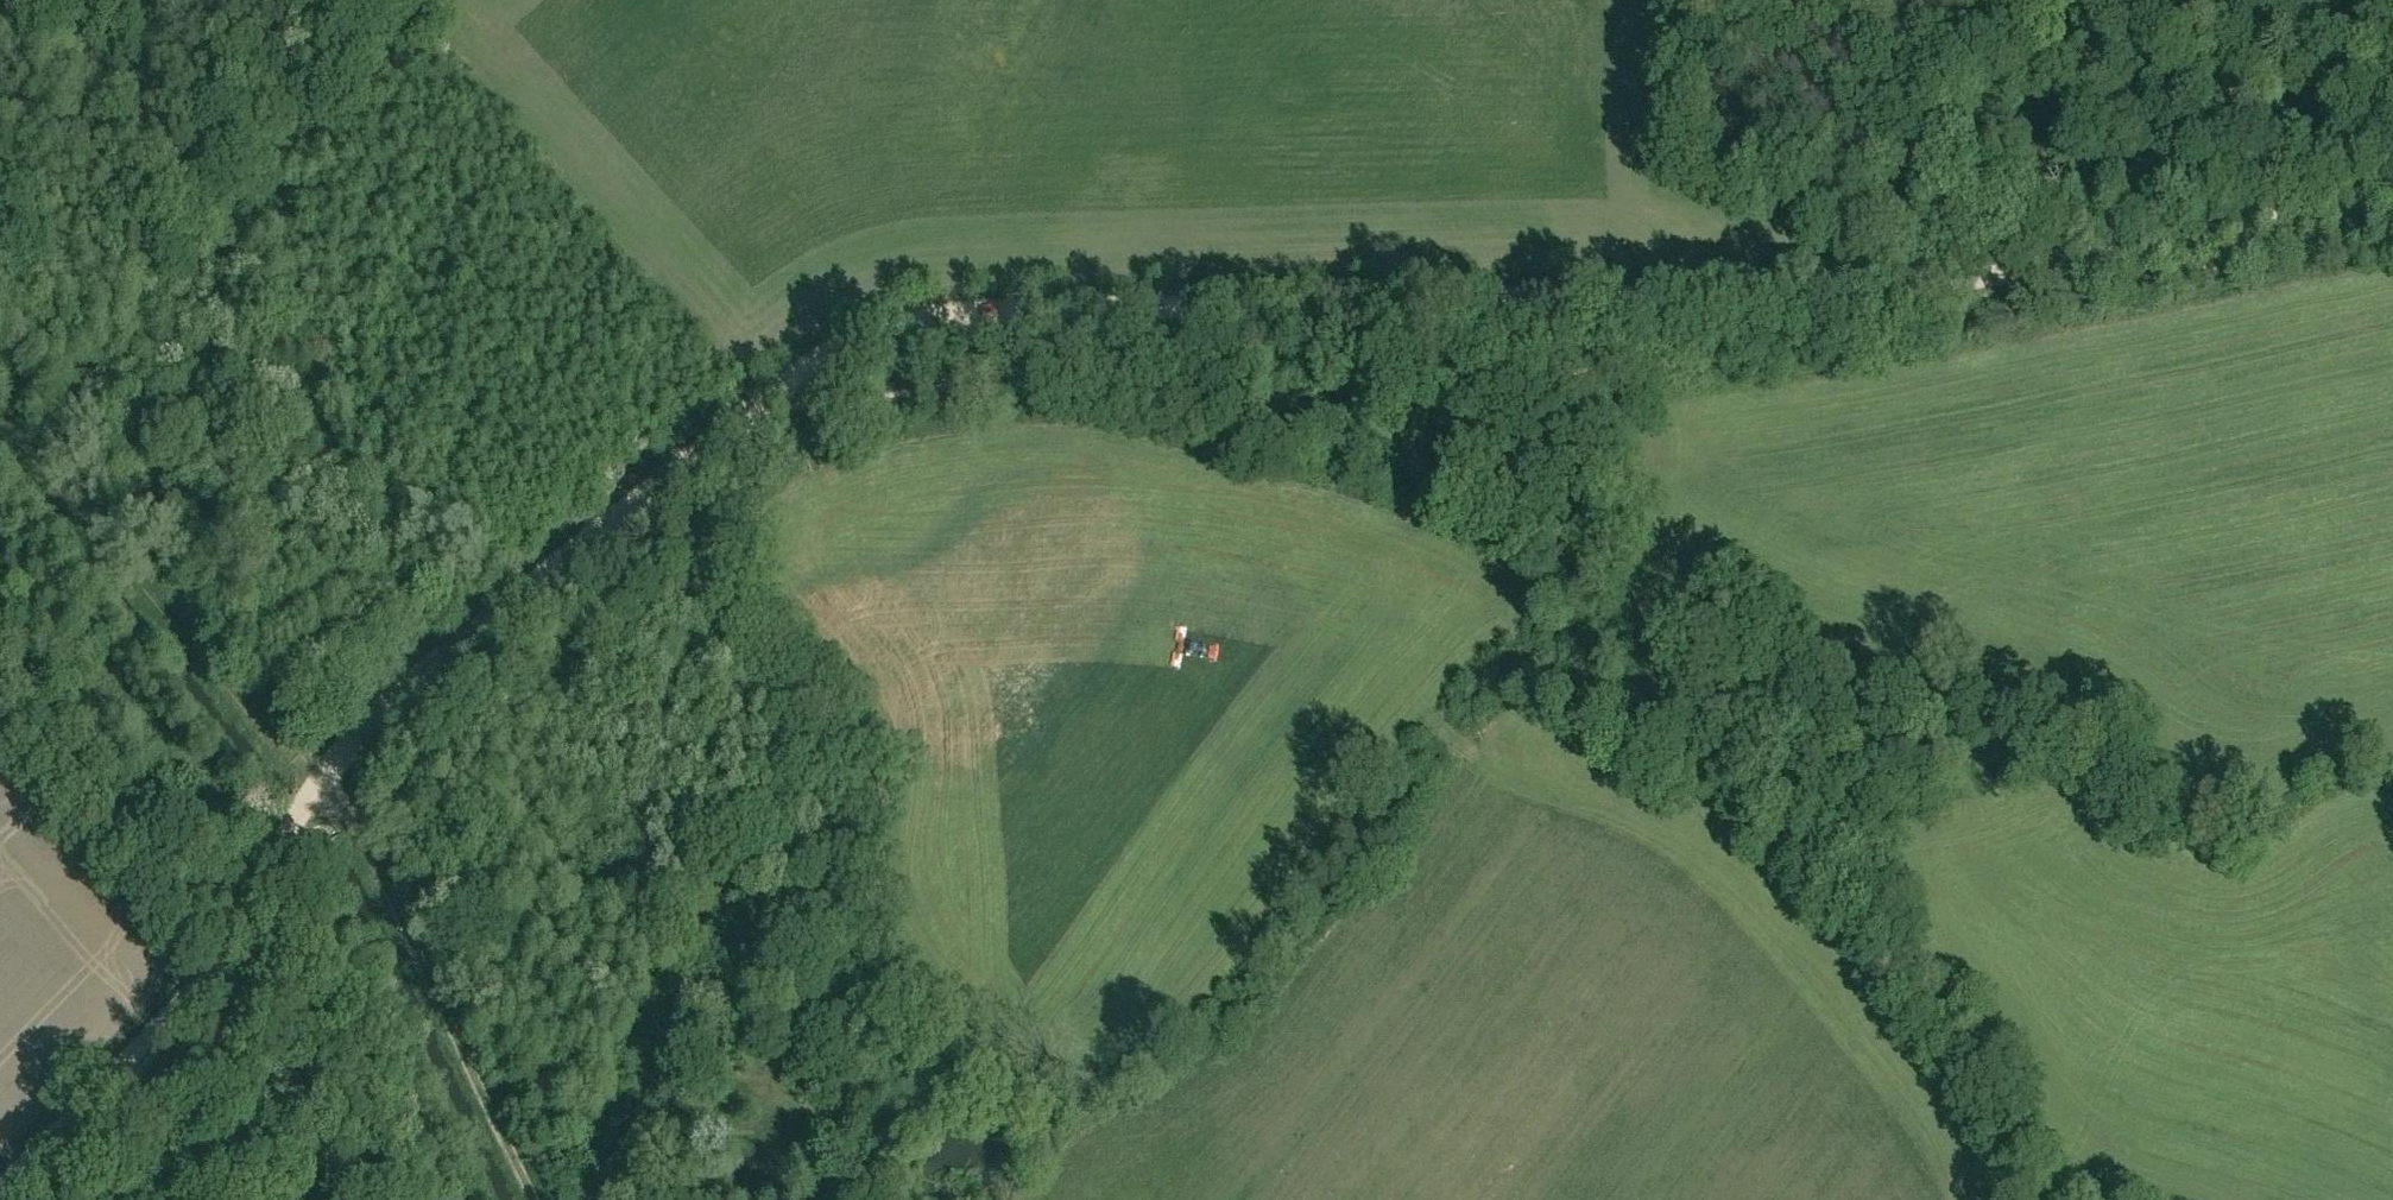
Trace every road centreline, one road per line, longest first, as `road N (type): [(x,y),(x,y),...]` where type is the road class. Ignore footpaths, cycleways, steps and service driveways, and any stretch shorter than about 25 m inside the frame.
road 1 (track): [(331,760),(452,646),(810,364),(900,320),(1903,285),(2392,193)]
road 2 (track): [(0,1193),(199,984),(331,760)]

